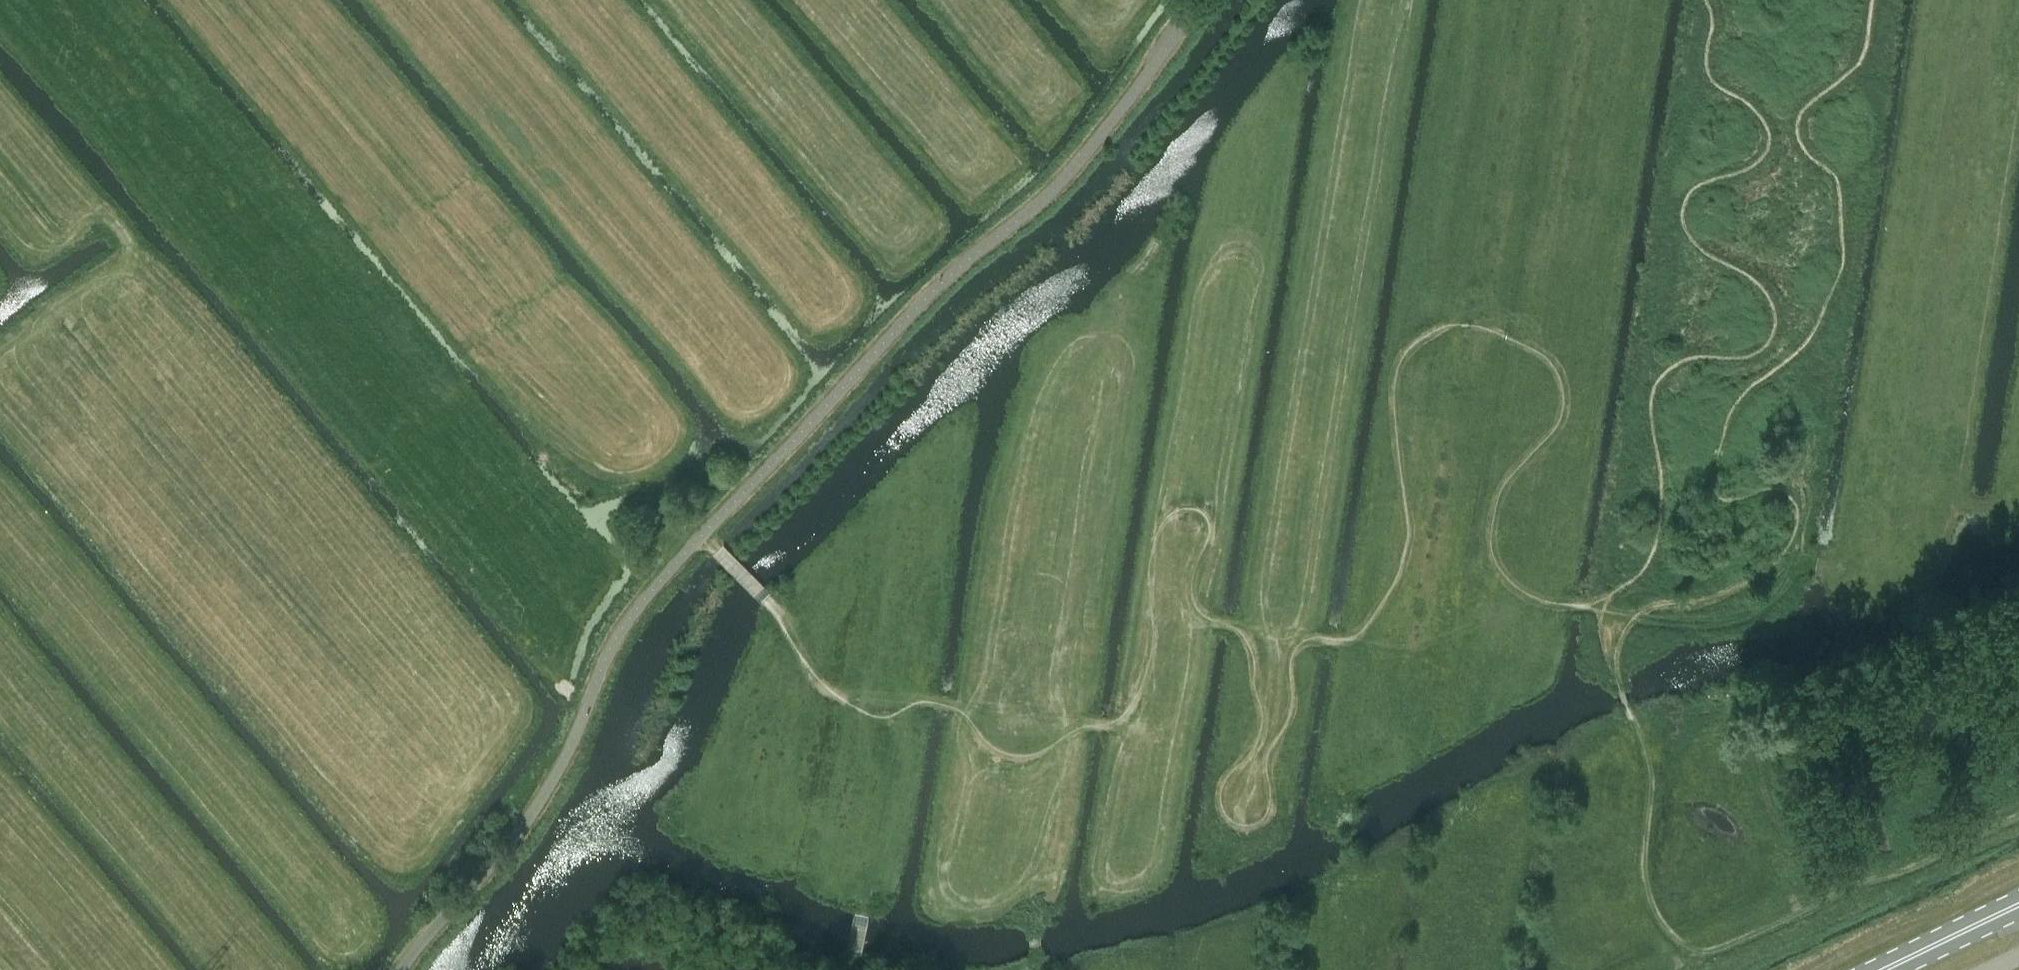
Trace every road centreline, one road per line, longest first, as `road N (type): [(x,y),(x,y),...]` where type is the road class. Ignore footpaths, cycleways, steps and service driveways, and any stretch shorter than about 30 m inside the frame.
road 1 (primary): [(1868,969),(2018,897)]

